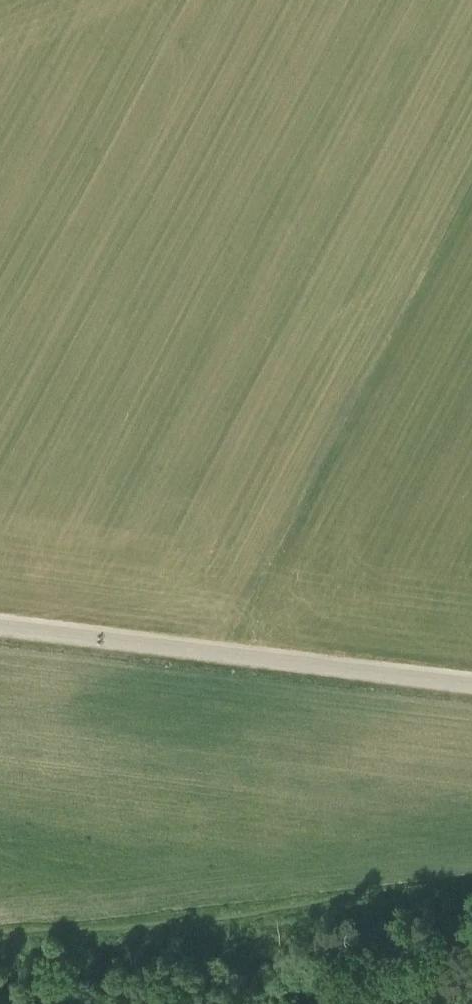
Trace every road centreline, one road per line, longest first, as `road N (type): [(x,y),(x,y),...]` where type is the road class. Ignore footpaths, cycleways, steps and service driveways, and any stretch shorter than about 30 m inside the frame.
road 1 (tertiary): [(0,626),(471,686)]

